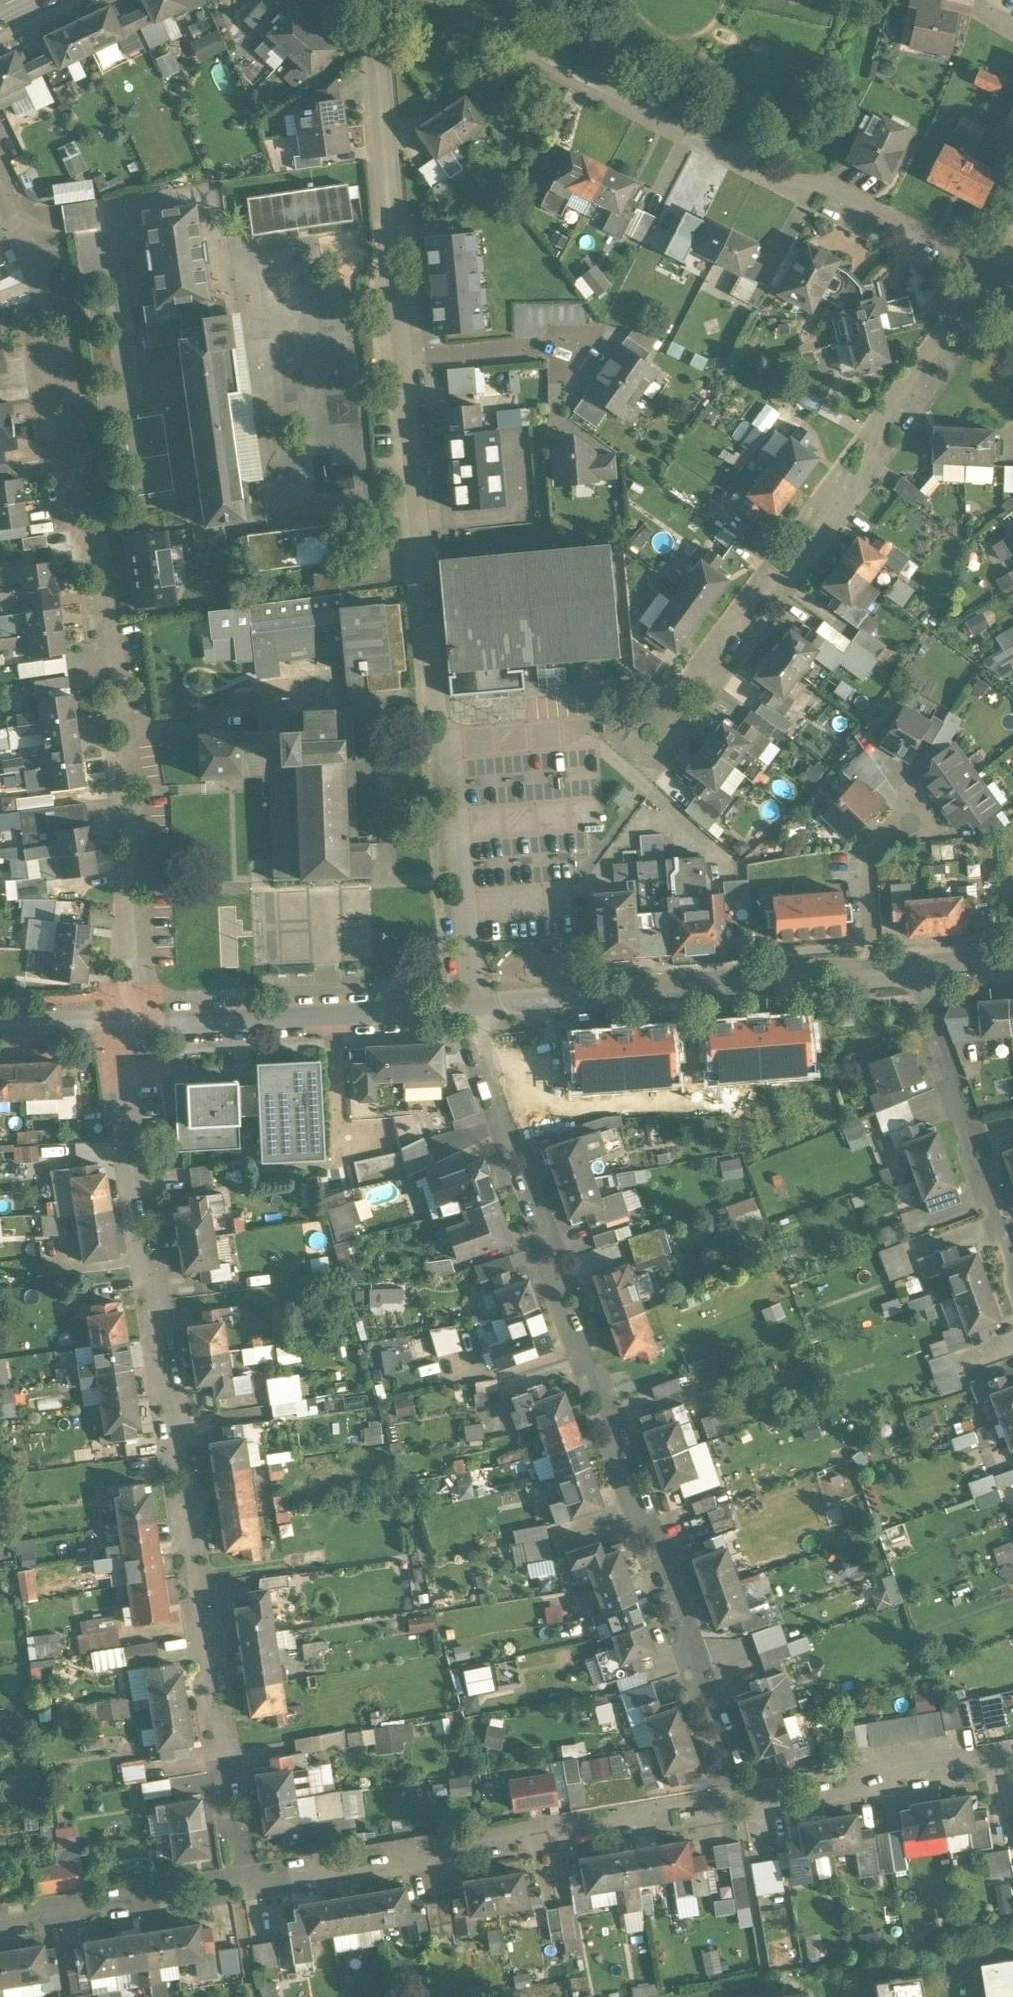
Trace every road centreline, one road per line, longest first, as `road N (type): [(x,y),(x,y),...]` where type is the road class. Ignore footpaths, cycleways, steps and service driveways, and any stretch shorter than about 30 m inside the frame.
road 1 (residential): [(141,1022),(140,945),(122,912),(132,846),(100,555),(74,530),(38,274),(0,166)]
road 2 (residential): [(241,1881),(111,1023)]
road 3 (residential): [(736,1802),(500,1115),(485,1008)]
road 4 (residential): [(464,0),(488,13),(503,43),(770,177),(822,185),(958,254),(971,275)]
road 5 (residential): [(974,304),(884,415),(868,475),(796,577),(754,599),(652,735)]
road 6 (residential): [(736,1802),(268,1884),(241,1881)]
road 7 (residential): [(400,357),(436,714),(455,743)]
road 8 (residential): [(485,1008),(872,975)]
road 9 (residential): [(370,0),(400,357)]
road 10 (residential): [(141,1022),(473,1009)]
road 11 (residential): [(1012,1249),(929,998),(928,972)]
road 12 (residential): [(872,975),(866,854),(918,811),(864,736)]
road 13 (residential): [(1012,1756),(736,1802)]
road 14 (residential): [(455,743),(473,1009)]
road 15 (residential): [(241,1881),(0,1926)]
road 16 (residential): [(400,357),(588,347)]
road 17 (residential): [(455,743),(587,736)]

